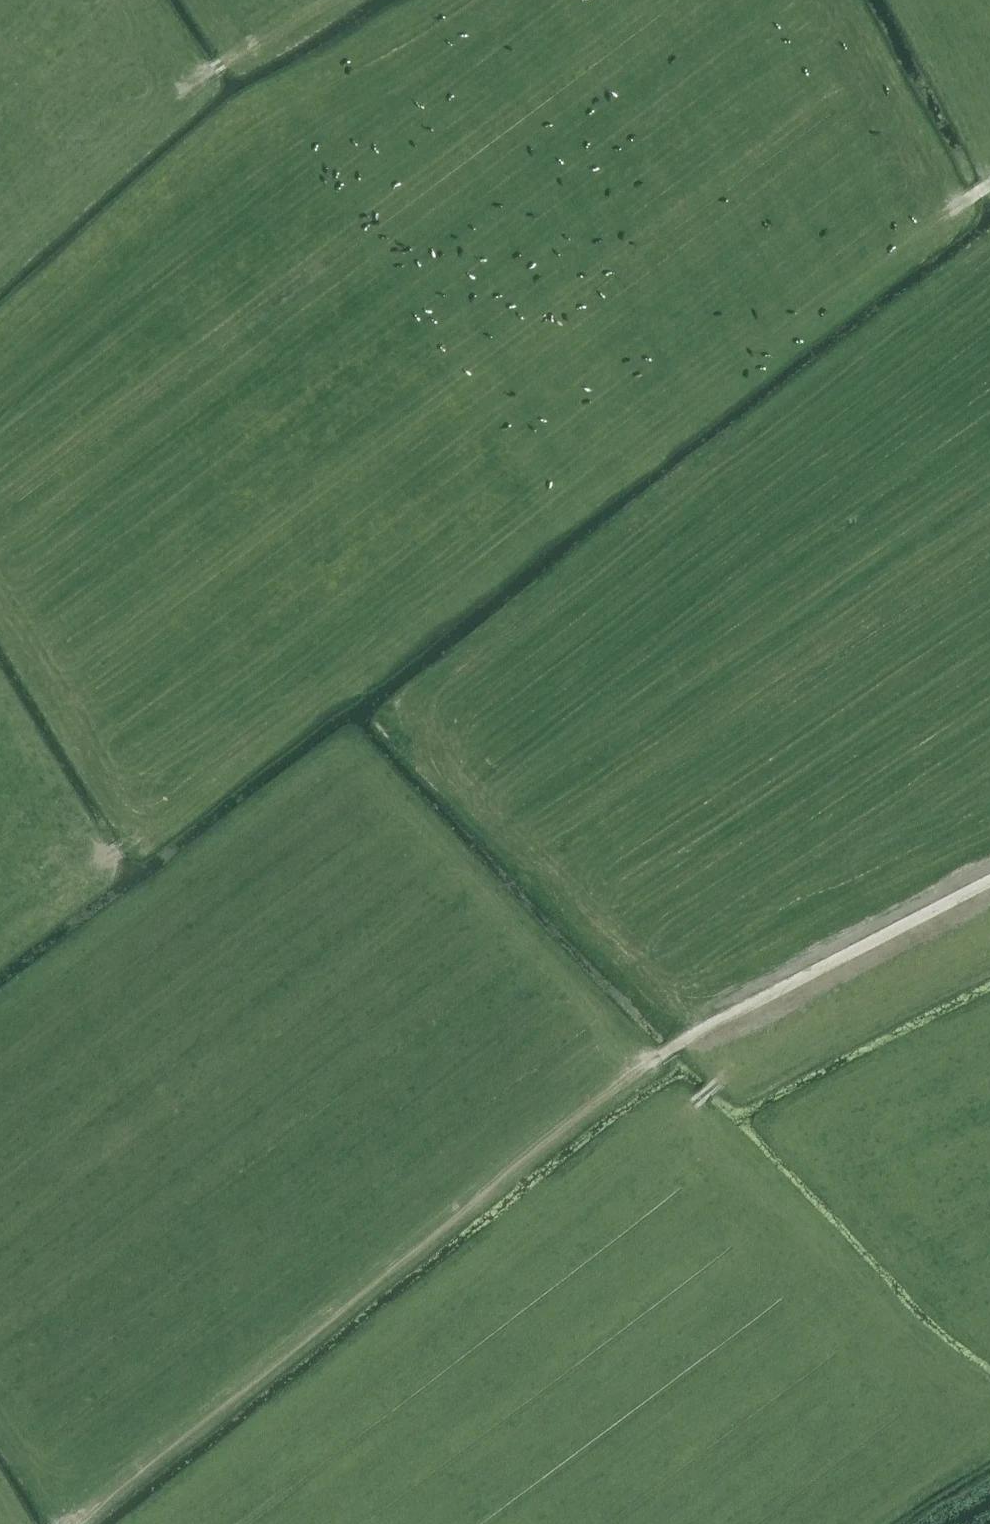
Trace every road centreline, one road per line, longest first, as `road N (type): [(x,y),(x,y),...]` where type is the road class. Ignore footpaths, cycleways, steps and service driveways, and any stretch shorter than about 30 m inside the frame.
road 1 (track): [(989,880),(669,1048)]

